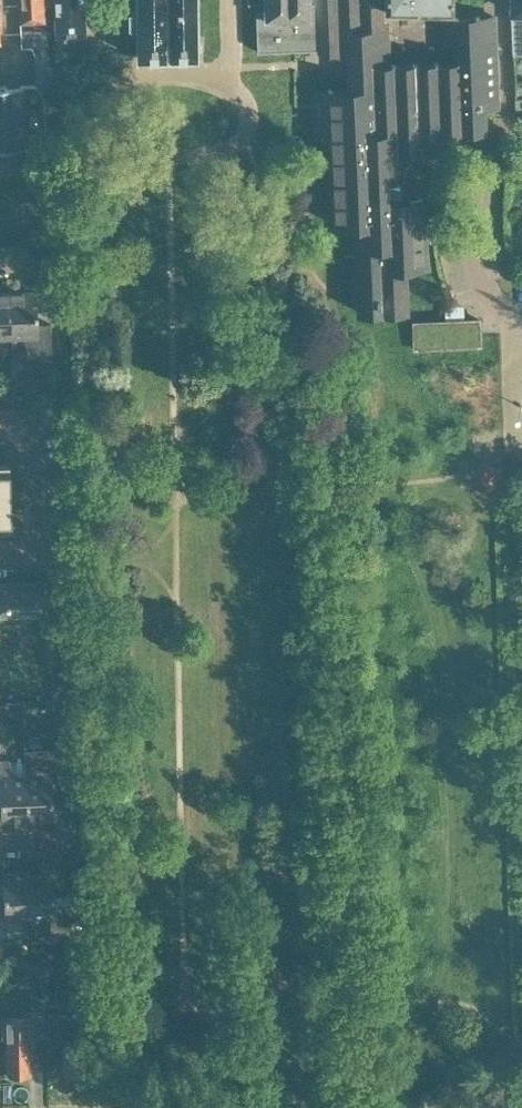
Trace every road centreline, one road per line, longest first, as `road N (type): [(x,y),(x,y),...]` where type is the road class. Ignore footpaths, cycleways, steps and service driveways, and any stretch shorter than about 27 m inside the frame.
road 1 (residential): [(499,0),(504,113),(471,174),(476,269),(504,304)]
road 2 (residential): [(518,472),(504,304)]

